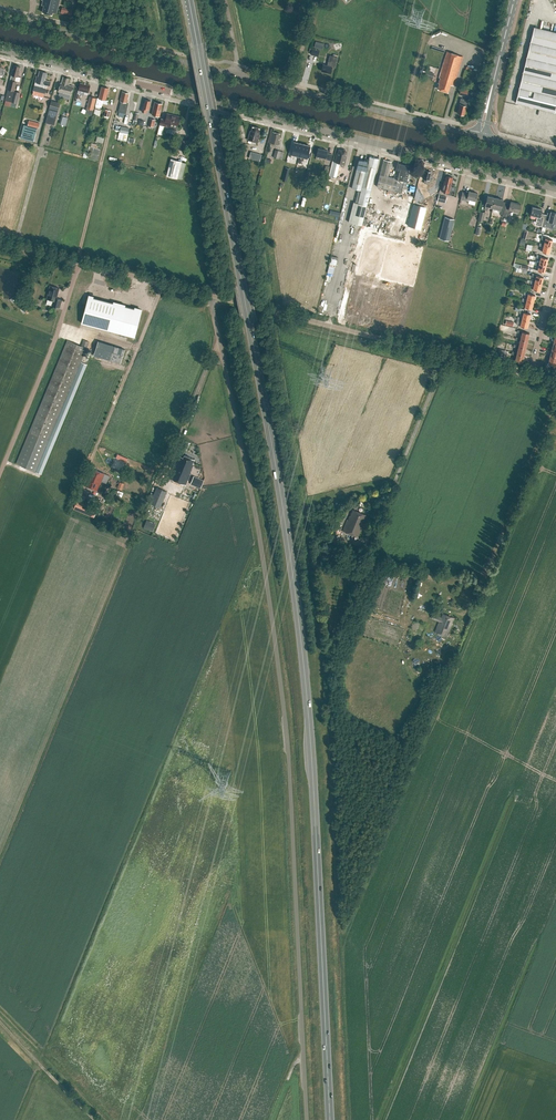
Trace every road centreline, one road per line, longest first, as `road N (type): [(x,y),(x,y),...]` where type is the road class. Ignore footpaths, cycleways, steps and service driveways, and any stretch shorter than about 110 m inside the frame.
road 1 (trunk): [(330,1119),(294,586),(189,0)]
road 2 (unclassified): [(306,1119),(283,708),(211,296)]
road 3 (secondary): [(555,189),(0,48)]
road 4 (unclassified): [(531,376),(211,296)]
road 5 (unclassified): [(479,136),(234,74)]
road 6 (unclassified): [(234,74),(0,15)]
road 7 (track): [(555,400),(472,606)]
road 8 (unclassified): [(211,296),(0,242)]
road 9 (track): [(79,262),(122,79)]
road 10 (tertiary): [(479,136),(513,0)]
road 11 (track): [(221,346),(165,471)]
road 12 (track): [(0,1027),(94,1119)]

